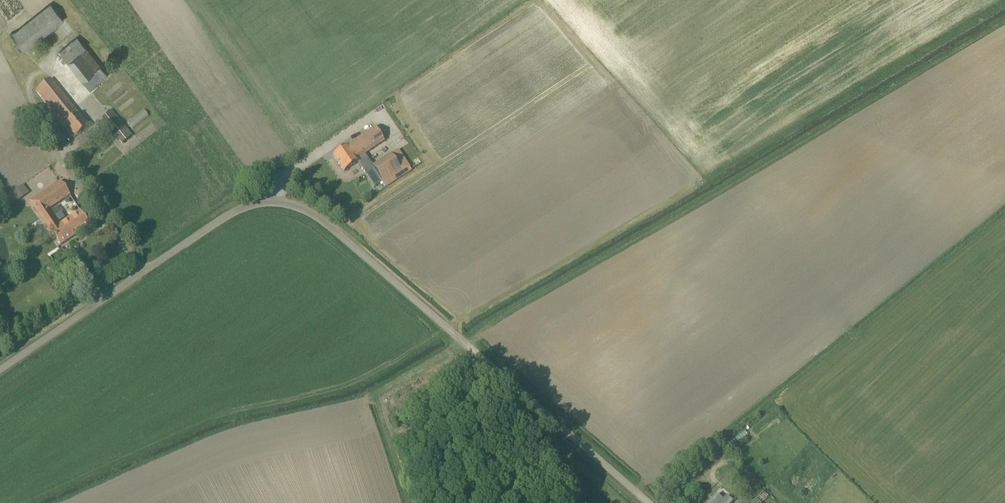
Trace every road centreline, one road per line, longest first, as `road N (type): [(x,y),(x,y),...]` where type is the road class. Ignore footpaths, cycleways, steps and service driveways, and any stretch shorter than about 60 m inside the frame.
road 1 (unclassified): [(642,502),(319,217),(293,204),(261,201),(228,213),(0,370)]
road 2 (track): [(464,346),(720,190)]
road 3 (track): [(716,180),(556,0)]

